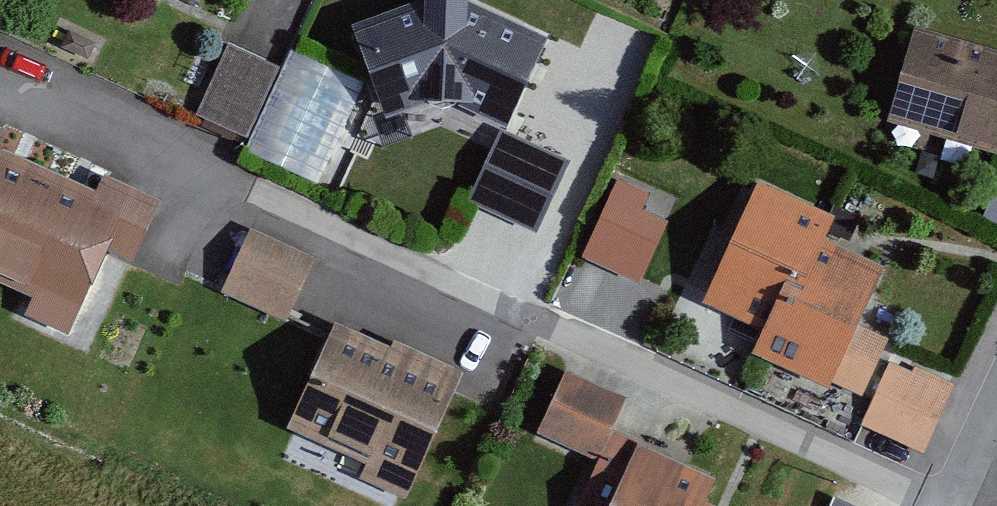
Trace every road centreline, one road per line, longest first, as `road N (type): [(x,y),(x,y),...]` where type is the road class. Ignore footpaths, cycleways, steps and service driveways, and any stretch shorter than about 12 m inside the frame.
road 1 (residential): [(946,505),(251,189)]
road 2 (residential): [(996,397),(947,505)]

